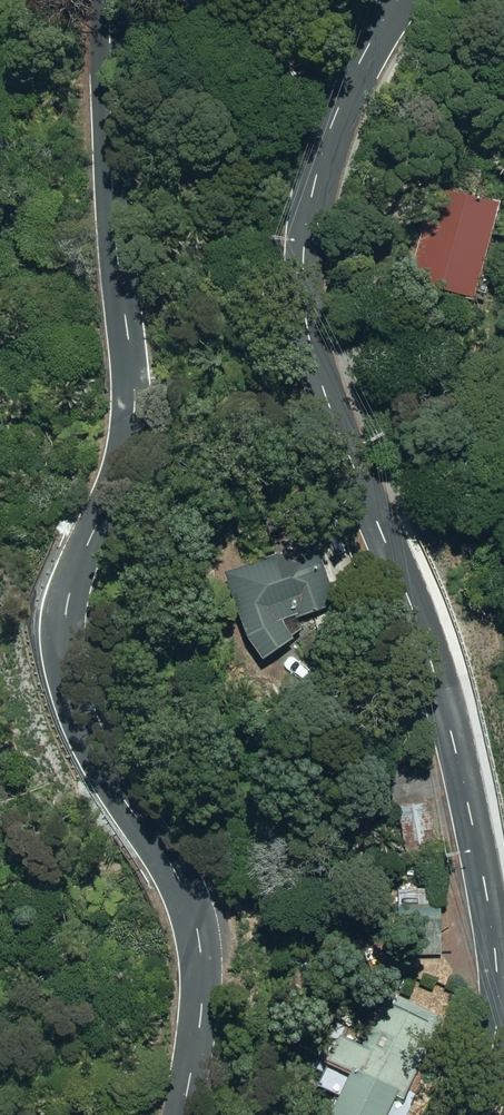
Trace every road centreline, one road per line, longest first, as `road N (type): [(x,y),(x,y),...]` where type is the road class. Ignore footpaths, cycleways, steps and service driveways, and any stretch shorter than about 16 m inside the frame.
road 1 (tertiary): [(396,0),(345,88),(311,197),(307,250),(314,301),(432,664),(467,805),(497,1007),(495,1044),(472,1114)]
road 2 (residential): [(129,0),(120,127),(141,347),(63,618),(81,691),(161,866),(189,958),(191,1028),(179,1114)]

